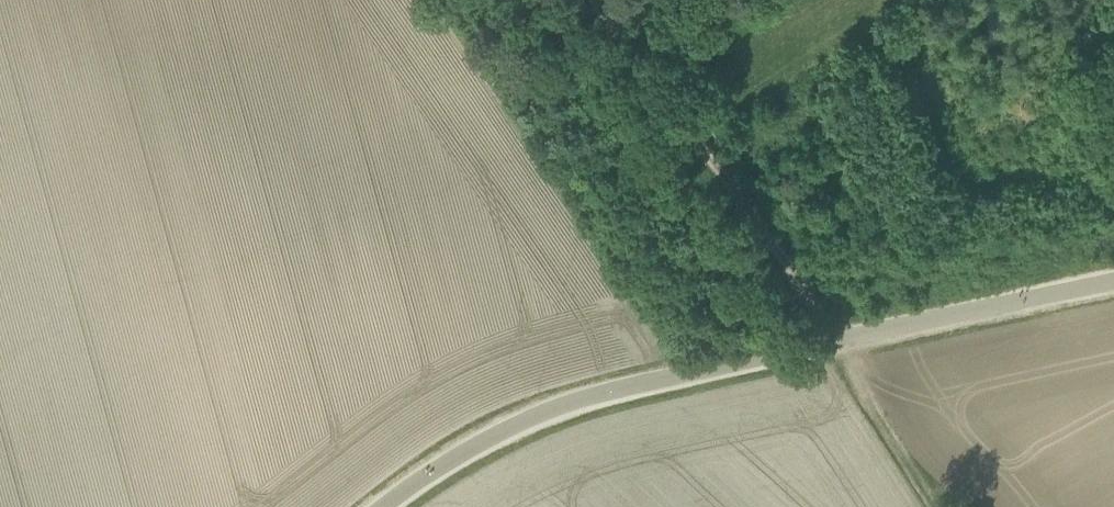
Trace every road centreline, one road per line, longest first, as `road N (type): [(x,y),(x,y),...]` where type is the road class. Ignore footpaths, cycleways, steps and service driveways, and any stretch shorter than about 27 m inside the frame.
road 1 (unclassified): [(381,506),(437,461),(545,411),(1113,276)]
road 2 (track): [(601,0),(795,260),(840,338)]
road 3 (track): [(938,506),(840,338)]

